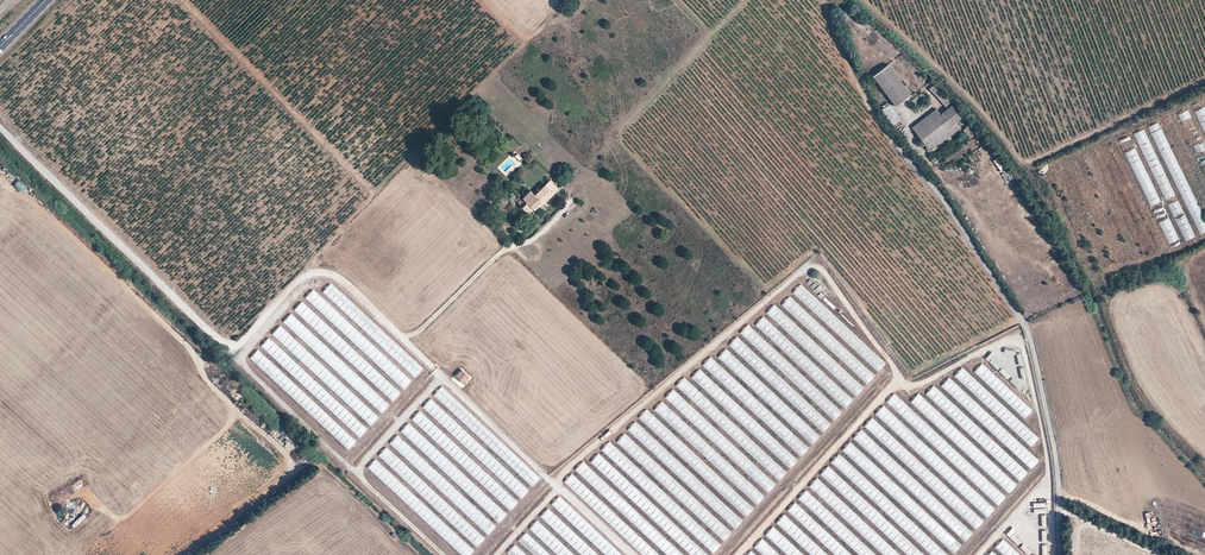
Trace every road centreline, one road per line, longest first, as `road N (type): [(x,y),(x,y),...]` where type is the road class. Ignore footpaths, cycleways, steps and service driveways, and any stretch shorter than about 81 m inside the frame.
road 1 (unclassified): [(892,137),(1025,322),(1057,458),(1061,554)]

